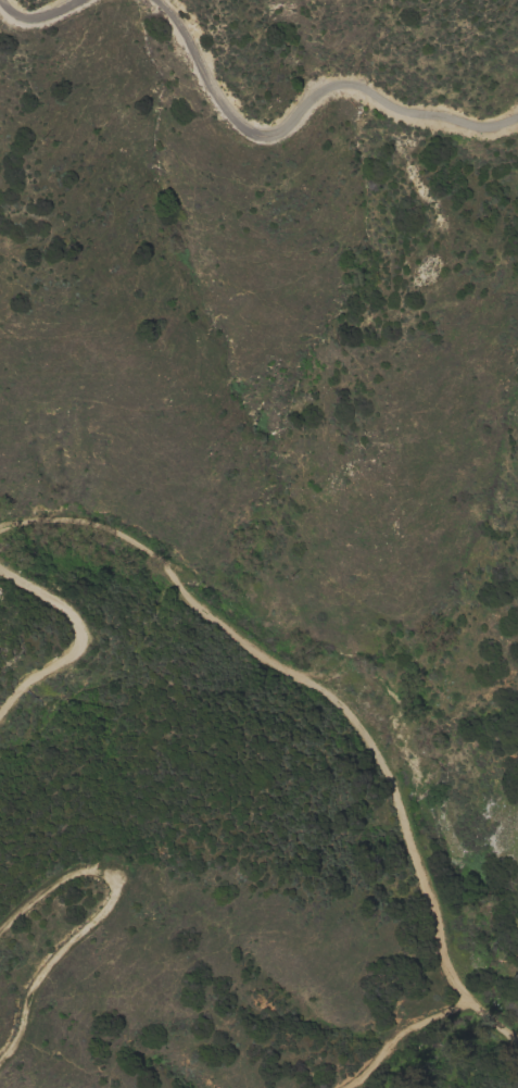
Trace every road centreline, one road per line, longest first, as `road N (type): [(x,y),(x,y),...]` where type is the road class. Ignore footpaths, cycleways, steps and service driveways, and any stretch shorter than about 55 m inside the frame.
road 1 (track): [(0,526),(58,517),(138,543),(160,561),(187,606),(256,658),(331,697),(386,776),(447,981),(517,1041)]
road 2 (track): [(146,0),(179,25),(226,124),(257,132),(292,125),(324,89),(357,86),(412,116),(476,130),(517,116)]
road 3 (track): [(0,711),(84,646),(65,610),(0,574)]
road 4 (track): [(465,999),(409,1025),(341,1087)]

